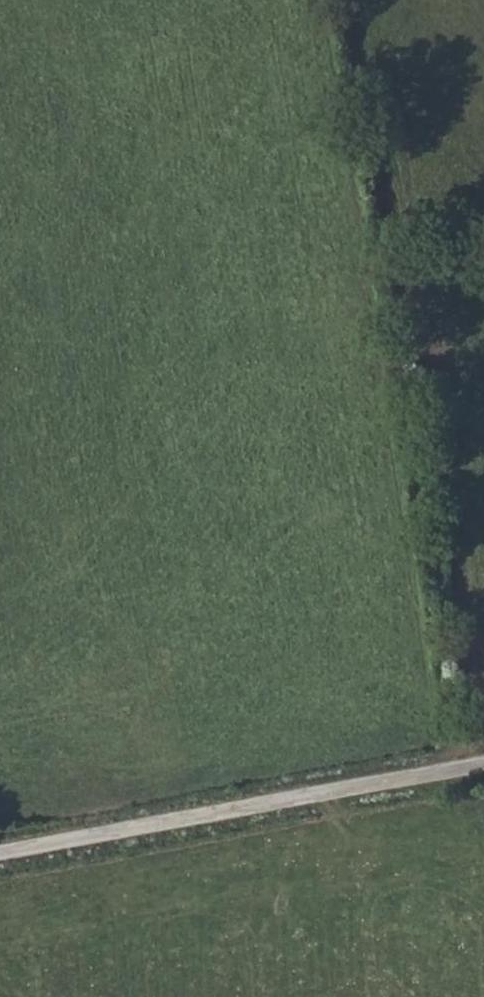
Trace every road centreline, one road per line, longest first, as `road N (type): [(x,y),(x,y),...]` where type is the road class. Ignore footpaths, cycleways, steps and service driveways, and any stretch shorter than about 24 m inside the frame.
road 1 (unclassified): [(0,857),(483,768)]

